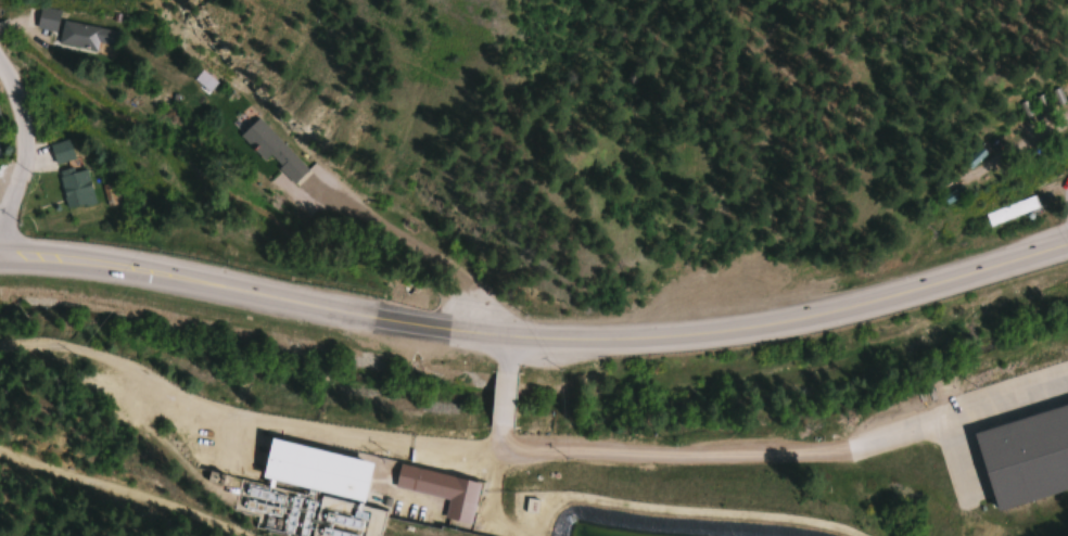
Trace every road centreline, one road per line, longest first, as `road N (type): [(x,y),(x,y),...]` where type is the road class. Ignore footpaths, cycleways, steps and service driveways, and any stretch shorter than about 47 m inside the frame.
road 1 (residential): [(1067,379),(828,447),(573,448),(384,439),(277,423),(180,400),(77,342),(0,342)]
road 2 (primary): [(0,266),(514,342),(725,336),(863,310),(1067,249)]
road 3 (track): [(264,535),(171,498),(0,447)]
road 4 (tertiary): [(23,265),(24,138),(0,67)]

